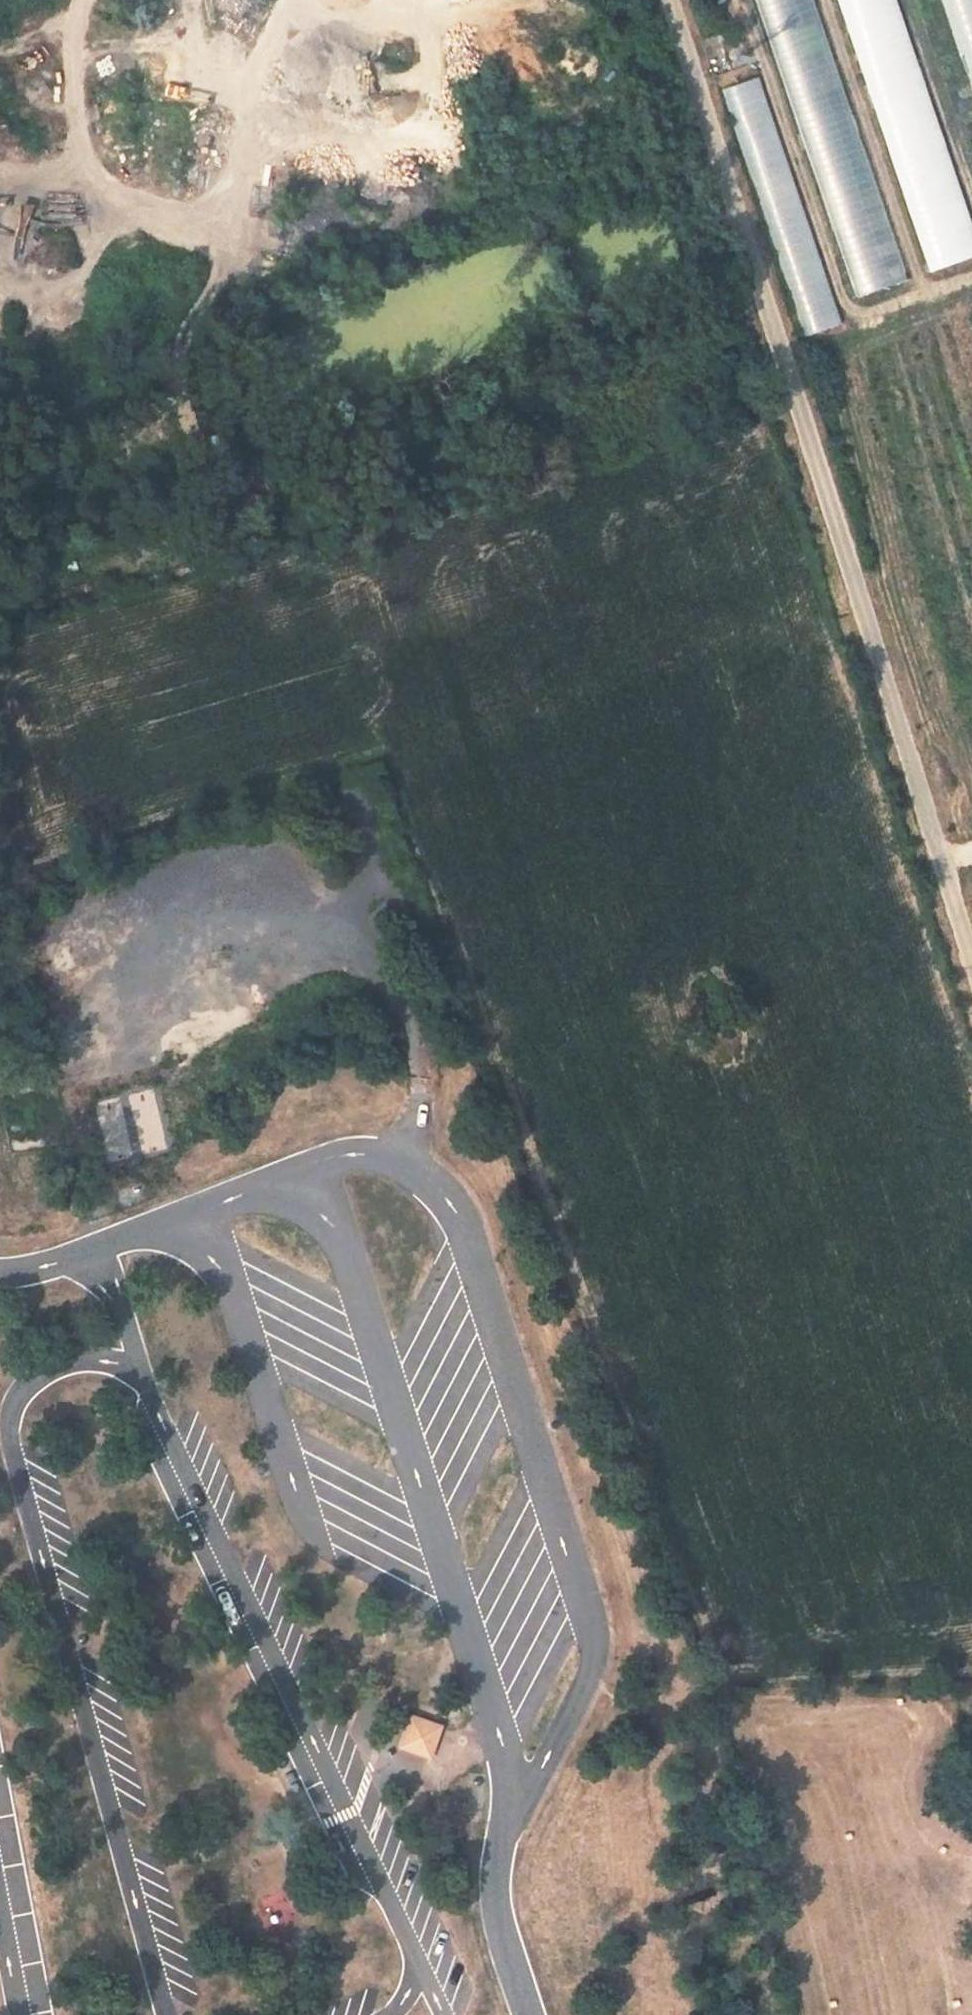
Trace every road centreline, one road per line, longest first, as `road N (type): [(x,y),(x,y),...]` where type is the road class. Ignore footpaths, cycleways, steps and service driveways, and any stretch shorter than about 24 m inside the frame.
road 1 (unclassified): [(664,0),(971,957)]

